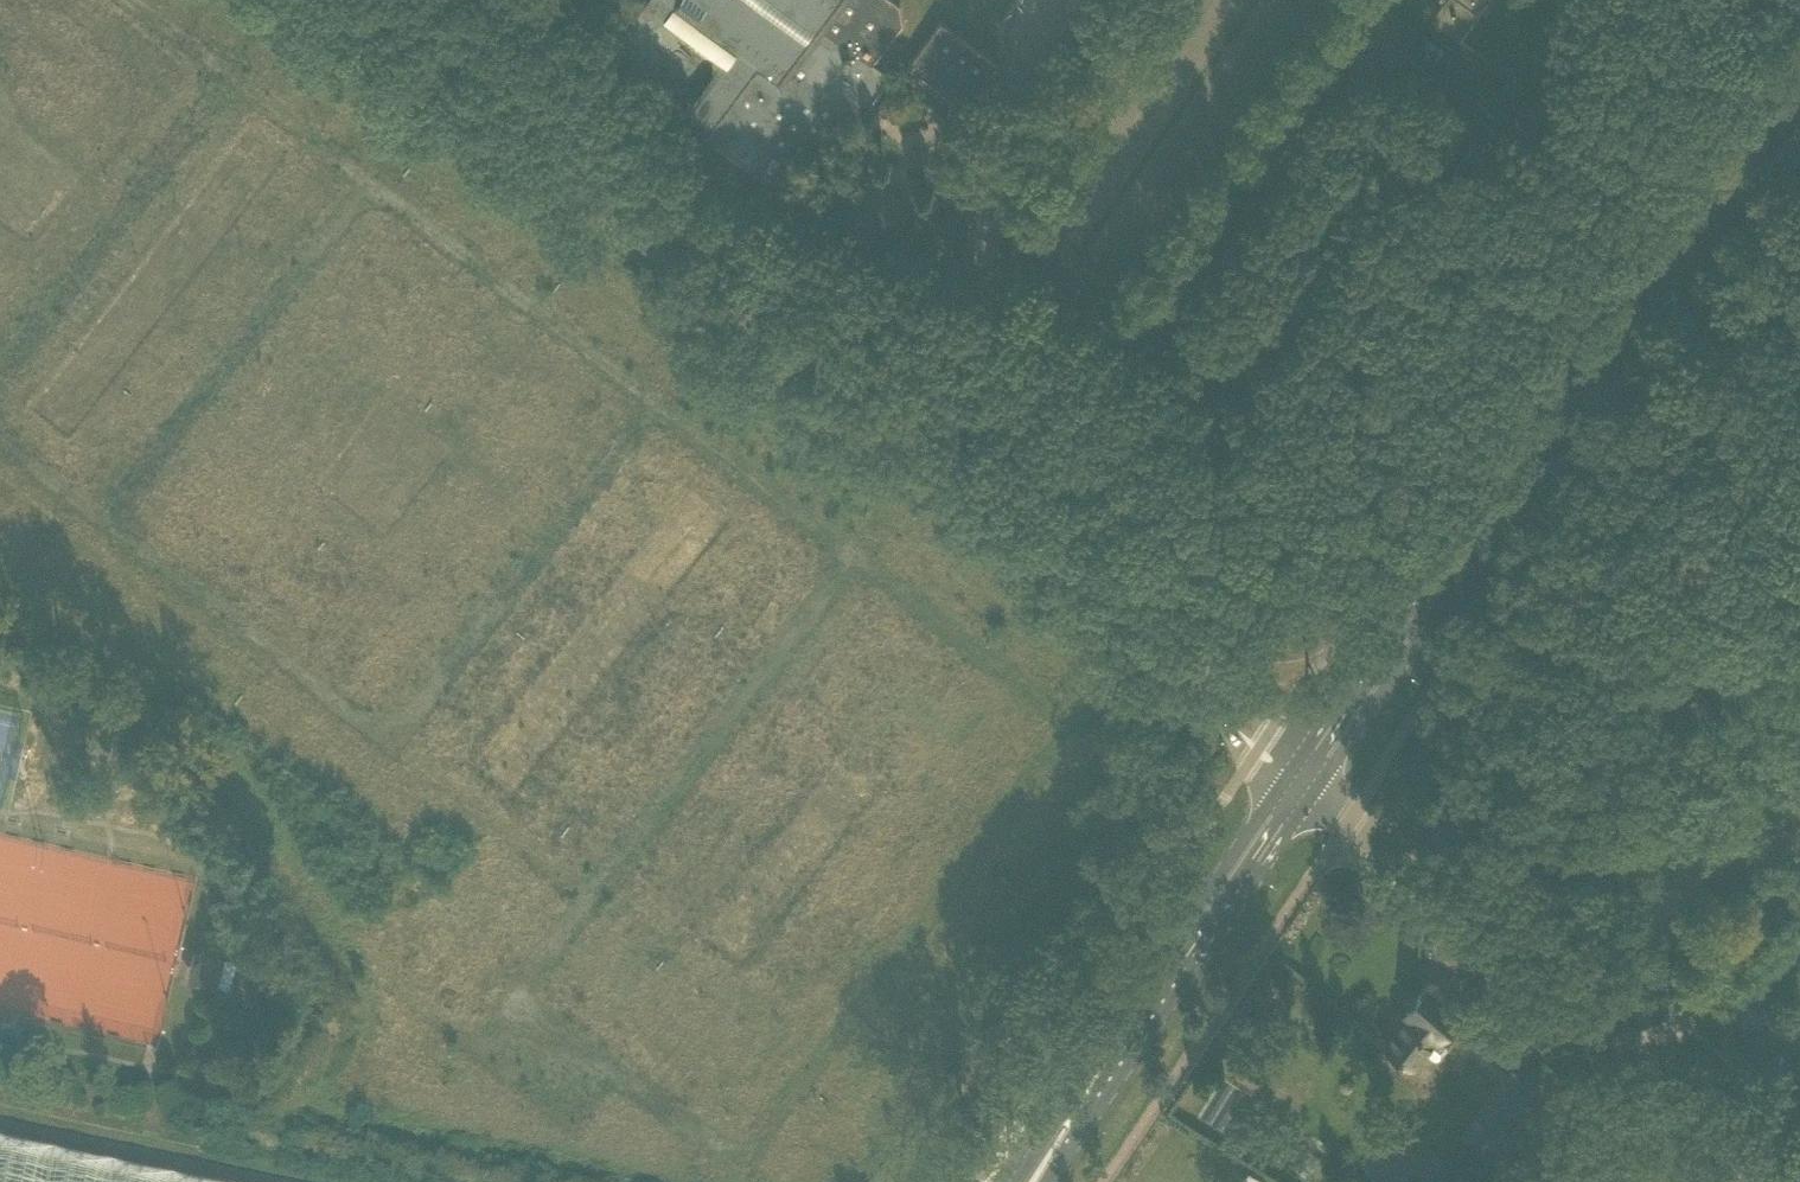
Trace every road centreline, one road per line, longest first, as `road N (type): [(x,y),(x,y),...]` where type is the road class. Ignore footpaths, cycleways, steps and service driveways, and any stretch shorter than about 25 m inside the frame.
road 1 (unclassified): [(1302,787),(1169,650),(324,0)]
road 2 (primary): [(1302,787),(1799,59)]
road 3 (unclassified): [(1799,1169),(1302,787)]
road 4 (primary): [(1035,1181),(1302,787)]
road 5 (track): [(1799,854),(1556,1181)]
road 6 (unclassified): [(261,1181),(0,1127)]

